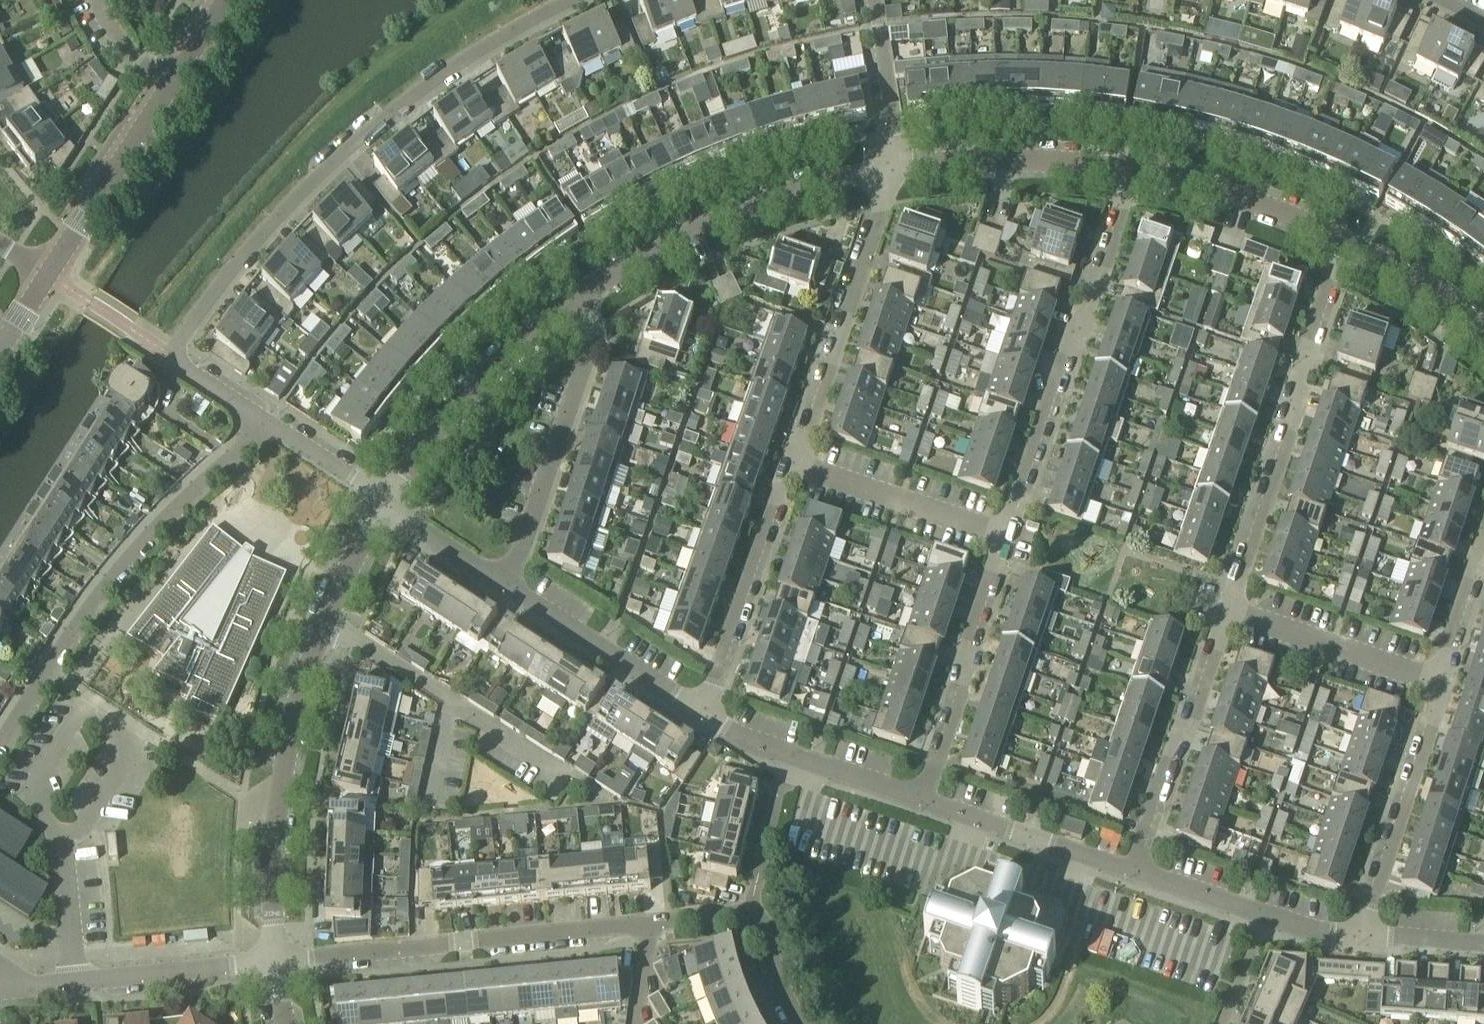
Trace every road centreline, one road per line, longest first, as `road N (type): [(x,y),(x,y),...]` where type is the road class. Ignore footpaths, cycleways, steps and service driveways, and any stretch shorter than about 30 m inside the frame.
road 1 (residential): [(1133,873),(1349,245)]
road 2 (residential): [(920,801),(1133,172)]
road 3 (residential): [(704,716),(890,171)]
road 4 (residential): [(573,0),(478,51),(373,128),(253,246),(170,357)]
road 5 (residential): [(274,963),(757,911)]
road 6 (residential): [(384,503),(324,622),(294,716),(273,850),(274,963)]
road 7 (residential): [(0,745),(103,588),(150,534),(270,425)]
road 8 (residential): [(1360,936),(1483,547)]
road 9 (residential): [(46,276),(226,0)]
road 10 (residential): [(507,587),(606,280)]
road 11 (residential): [(606,280),(484,379),(384,503)]
road 12 (residential): [(890,171),(742,211),(606,280)]
road 13 (residential): [(27,987),(274,963)]
road 14 (residential): [(1133,172),(1011,161),(890,171)]
road 15 (residential): [(704,716),(507,587)]
road 16 (residential): [(1349,245),(1244,200),(1133,172)]
road 17 (residential): [(1133,873),(920,801)]
road 18 (residential): [(890,171),(894,130),(874,0)]
road 19 (residential): [(1483,336),(1349,245)]
road 20 (residential): [(757,911),(788,757)]
road 21 (residential): [(507,587),(384,503)]
road 22 (residential): [(1269,919),(1133,873)]
road 23 (residential): [(920,801),(788,757)]
road 24 (residential): [(384,503),(270,425)]
road 25 (residential): [(1483,946),(1360,936)]
road 26 (residential): [(803,1023),(757,911)]
road 27 (residential): [(270,425),(170,357)]

